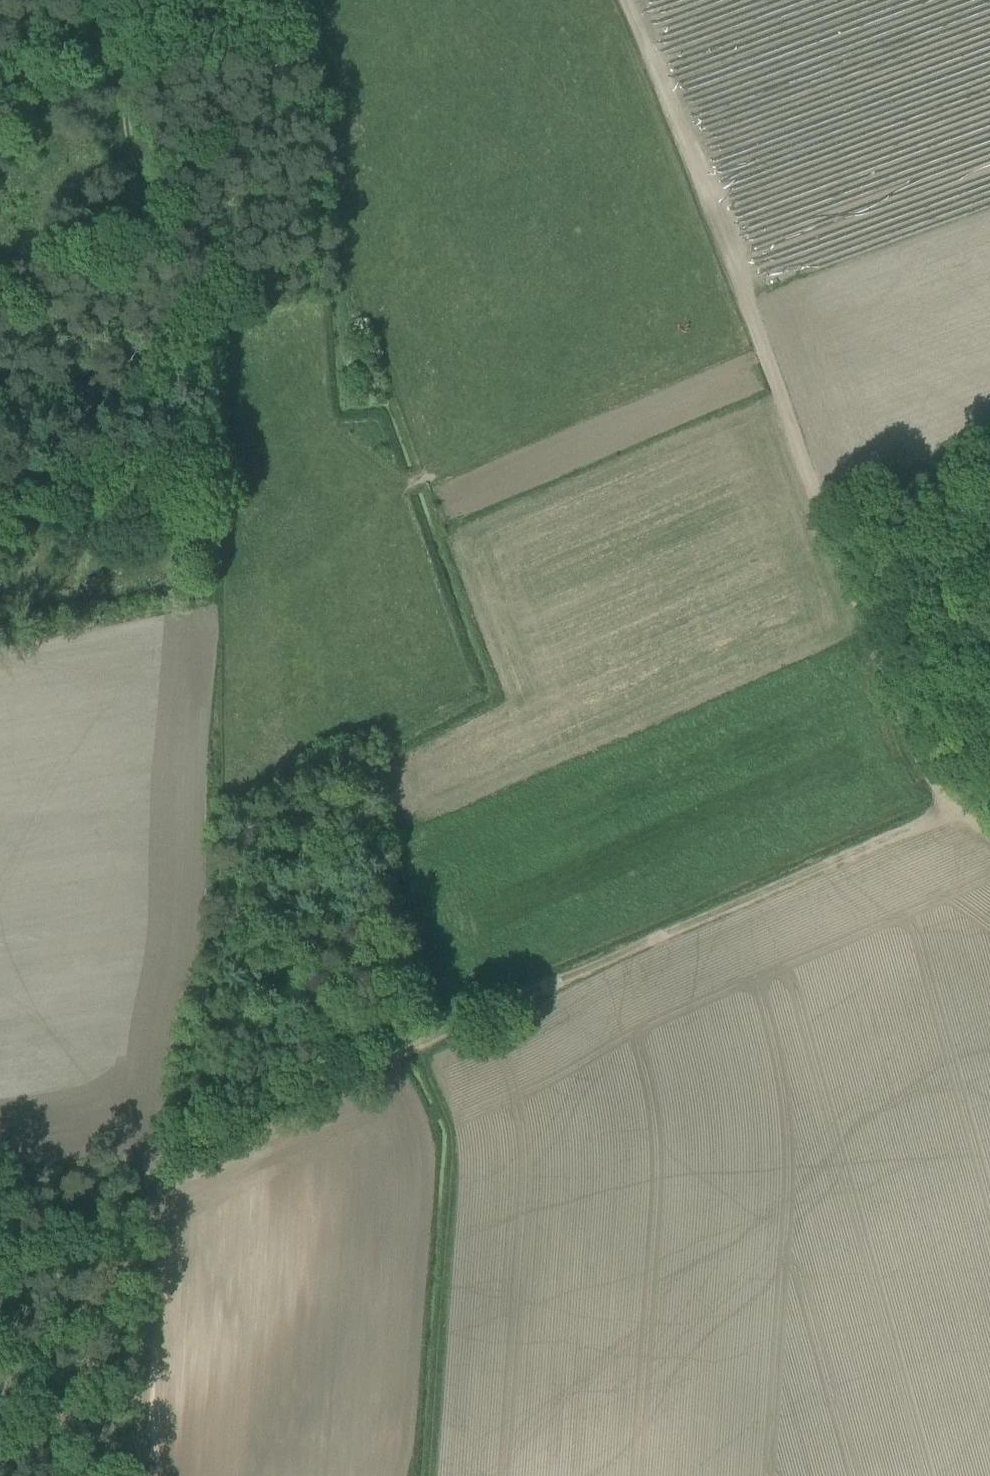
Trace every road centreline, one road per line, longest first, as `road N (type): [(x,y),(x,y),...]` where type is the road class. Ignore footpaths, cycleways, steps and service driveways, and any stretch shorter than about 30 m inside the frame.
road 1 (track): [(626,0),(830,521),(937,759),(958,795),(989,823)]
road 2 (track): [(115,0),(198,401),(197,597)]
road 3 (track): [(137,1161),(116,1240),(92,1268),(85,1299),(120,1475)]
road 4 (track): [(0,1176),(137,1161)]

